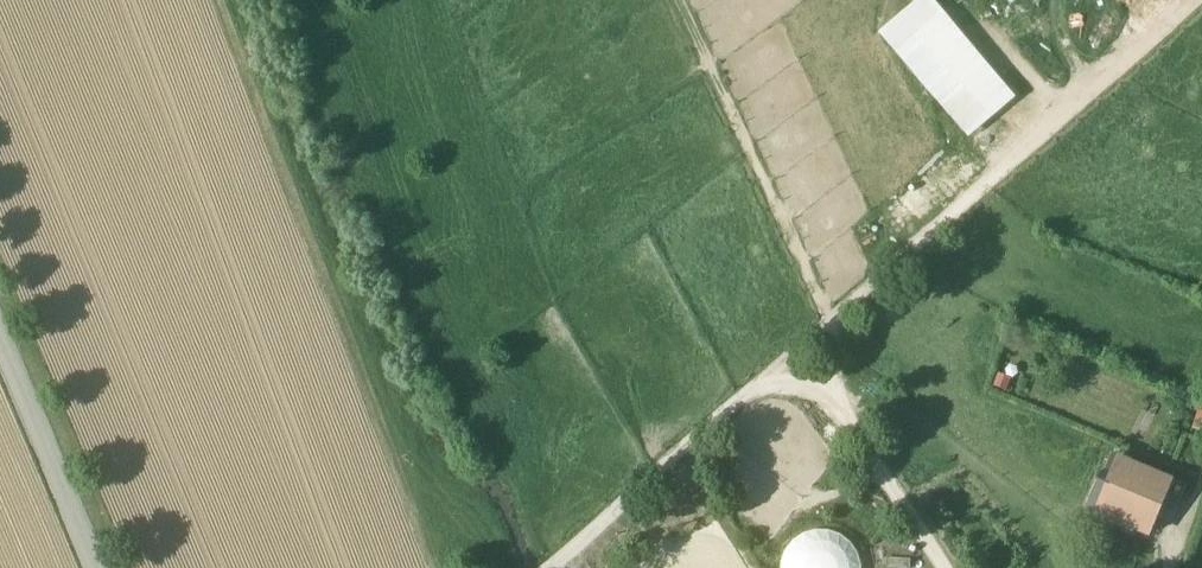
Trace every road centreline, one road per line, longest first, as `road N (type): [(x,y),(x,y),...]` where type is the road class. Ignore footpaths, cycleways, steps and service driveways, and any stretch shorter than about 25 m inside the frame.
road 1 (unclassified): [(552,567),(776,369),(817,322),(1196,0)]
road 2 (tertiary): [(0,337),(97,567)]

